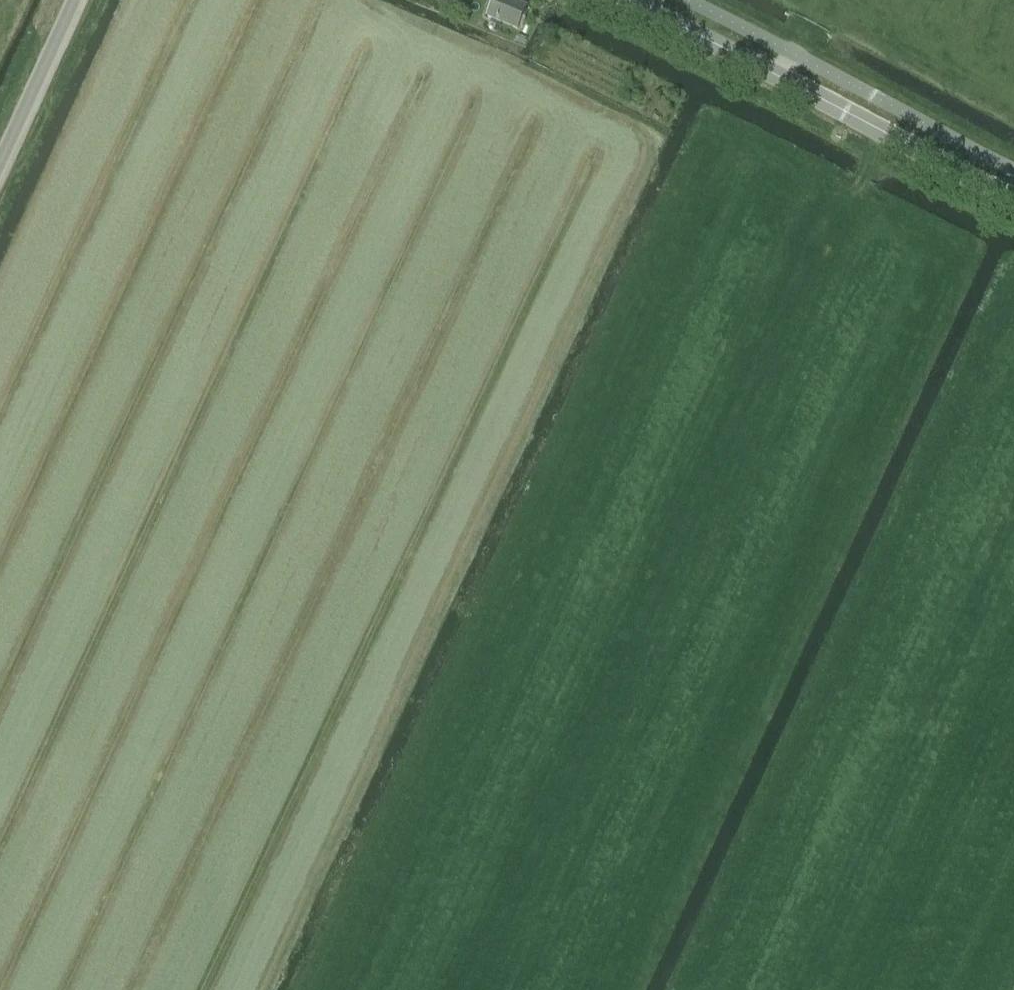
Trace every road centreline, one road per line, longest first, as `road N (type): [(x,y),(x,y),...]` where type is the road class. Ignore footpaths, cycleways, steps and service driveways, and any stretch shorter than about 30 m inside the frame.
road 1 (unclassified): [(1013,200),(627,0)]
road 2 (unclassified): [(0,163),(75,0)]

